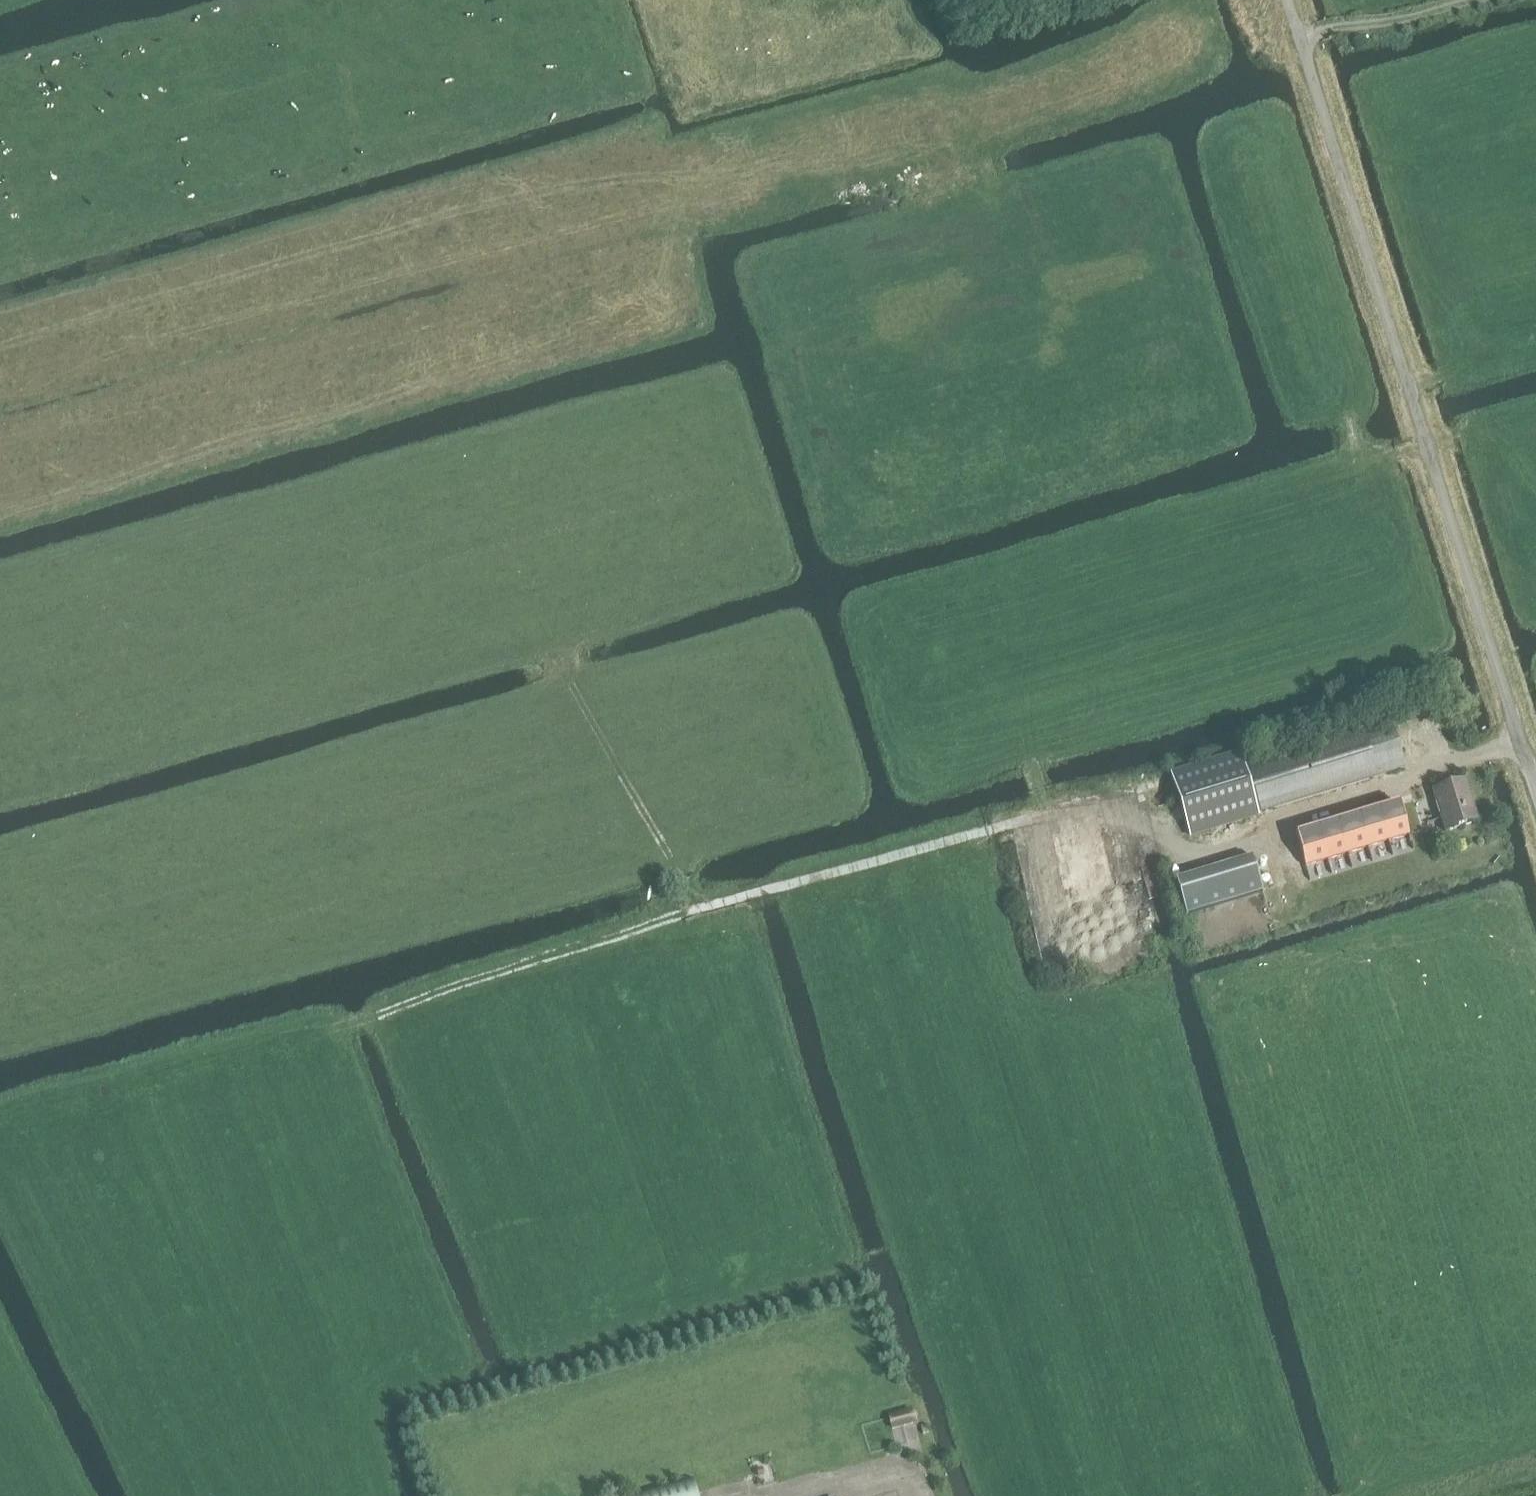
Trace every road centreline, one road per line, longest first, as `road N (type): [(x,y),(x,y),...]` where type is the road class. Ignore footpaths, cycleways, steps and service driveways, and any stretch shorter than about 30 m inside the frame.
road 1 (unclassified): [(1535,790),(1290,0)]

